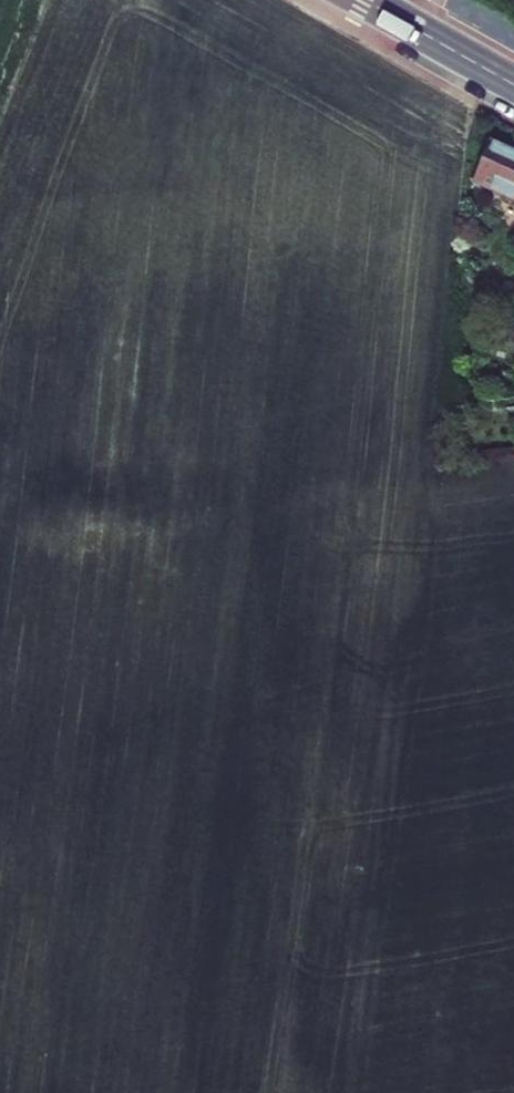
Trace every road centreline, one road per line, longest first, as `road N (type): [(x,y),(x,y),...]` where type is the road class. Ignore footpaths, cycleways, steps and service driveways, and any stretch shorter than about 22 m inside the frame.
road 1 (secondary): [(364,0),(513,84)]

